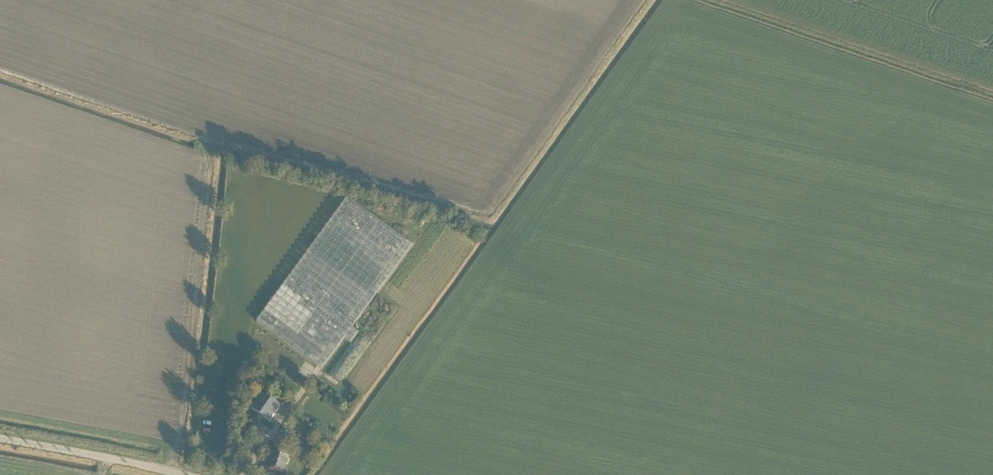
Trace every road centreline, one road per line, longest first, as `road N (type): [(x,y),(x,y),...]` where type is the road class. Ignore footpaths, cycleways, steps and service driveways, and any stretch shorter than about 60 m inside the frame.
road 1 (tertiary): [(177,474),(0,441)]

